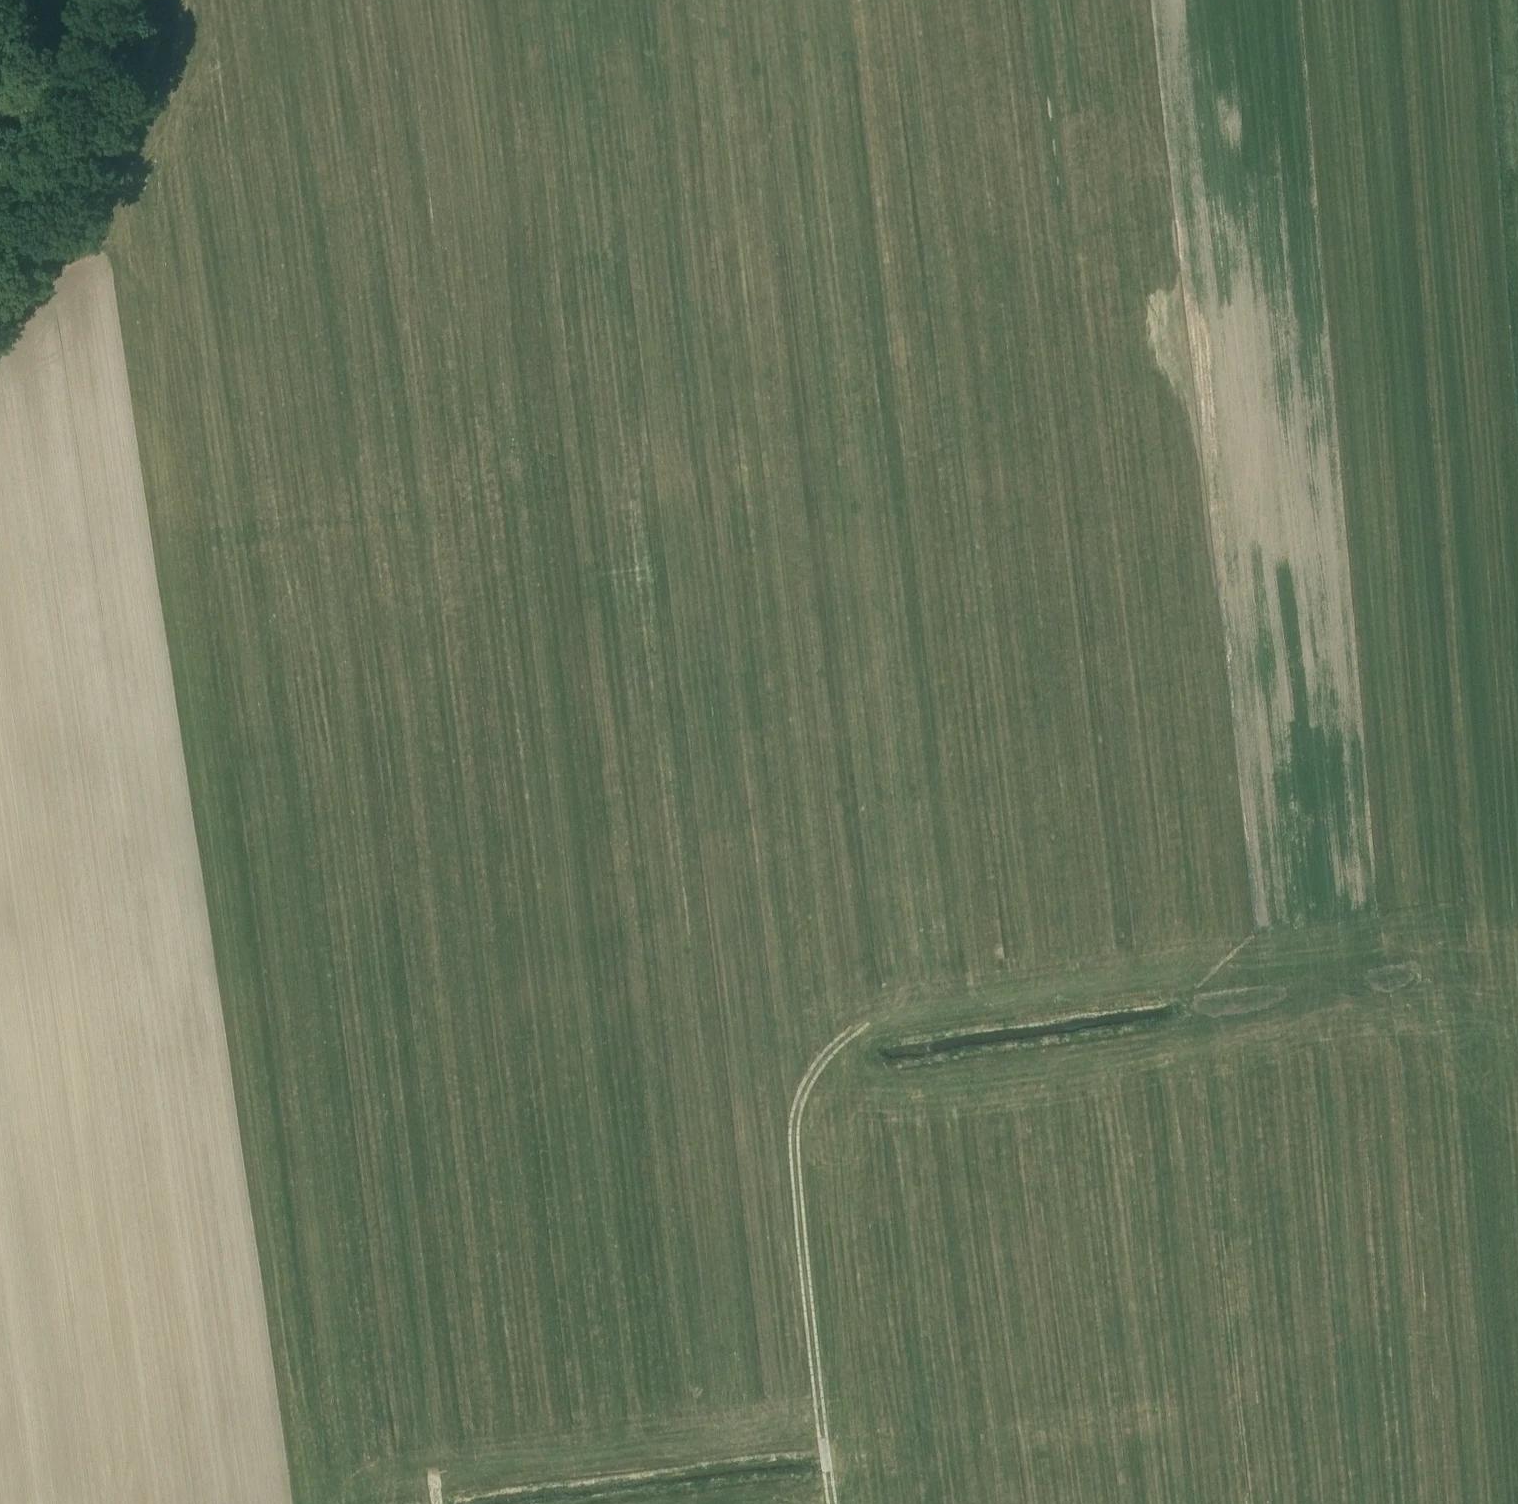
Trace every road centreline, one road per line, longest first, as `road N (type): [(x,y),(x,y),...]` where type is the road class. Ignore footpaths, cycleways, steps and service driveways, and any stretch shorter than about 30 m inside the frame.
road 1 (track): [(1411,0),(1517,1483)]
road 2 (track): [(992,1011),(858,1033),(833,1053),(800,1107),(807,1275),(833,1503)]
road 3 (unclassified): [(0,234),(74,126),(118,0)]

